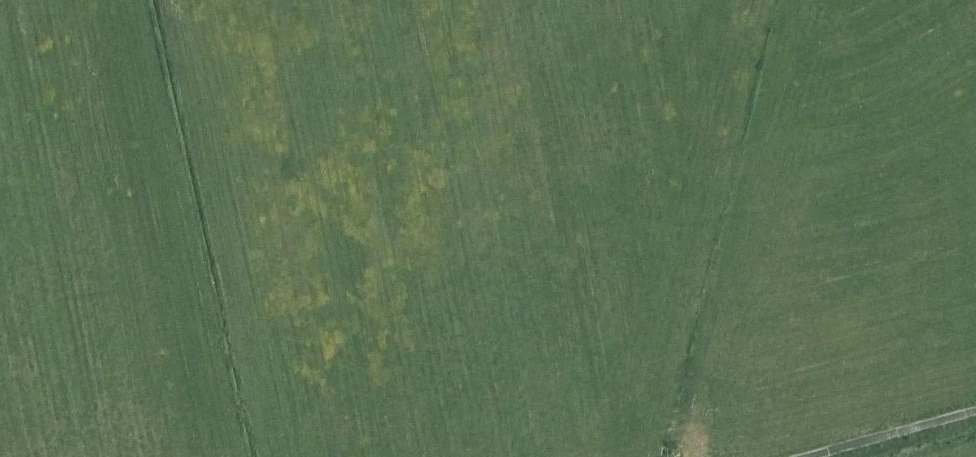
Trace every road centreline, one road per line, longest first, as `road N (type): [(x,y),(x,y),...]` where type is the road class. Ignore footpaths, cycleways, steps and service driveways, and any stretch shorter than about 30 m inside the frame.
road 1 (track): [(817,456),(975,415)]

